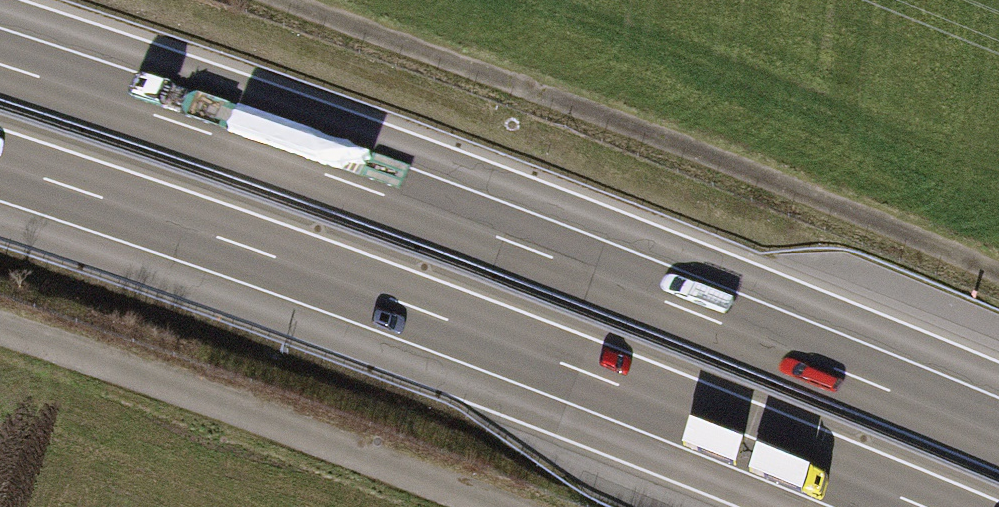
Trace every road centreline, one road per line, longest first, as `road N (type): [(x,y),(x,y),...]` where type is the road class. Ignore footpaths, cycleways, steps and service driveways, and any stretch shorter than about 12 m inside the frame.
road 1 (motorway): [(998,435),(539,251),(0,65)]
road 2 (motorway): [(0,166),(451,321),(925,506)]
road 3 (track): [(998,262),(283,0)]
road 4 (track): [(472,506),(0,343)]

